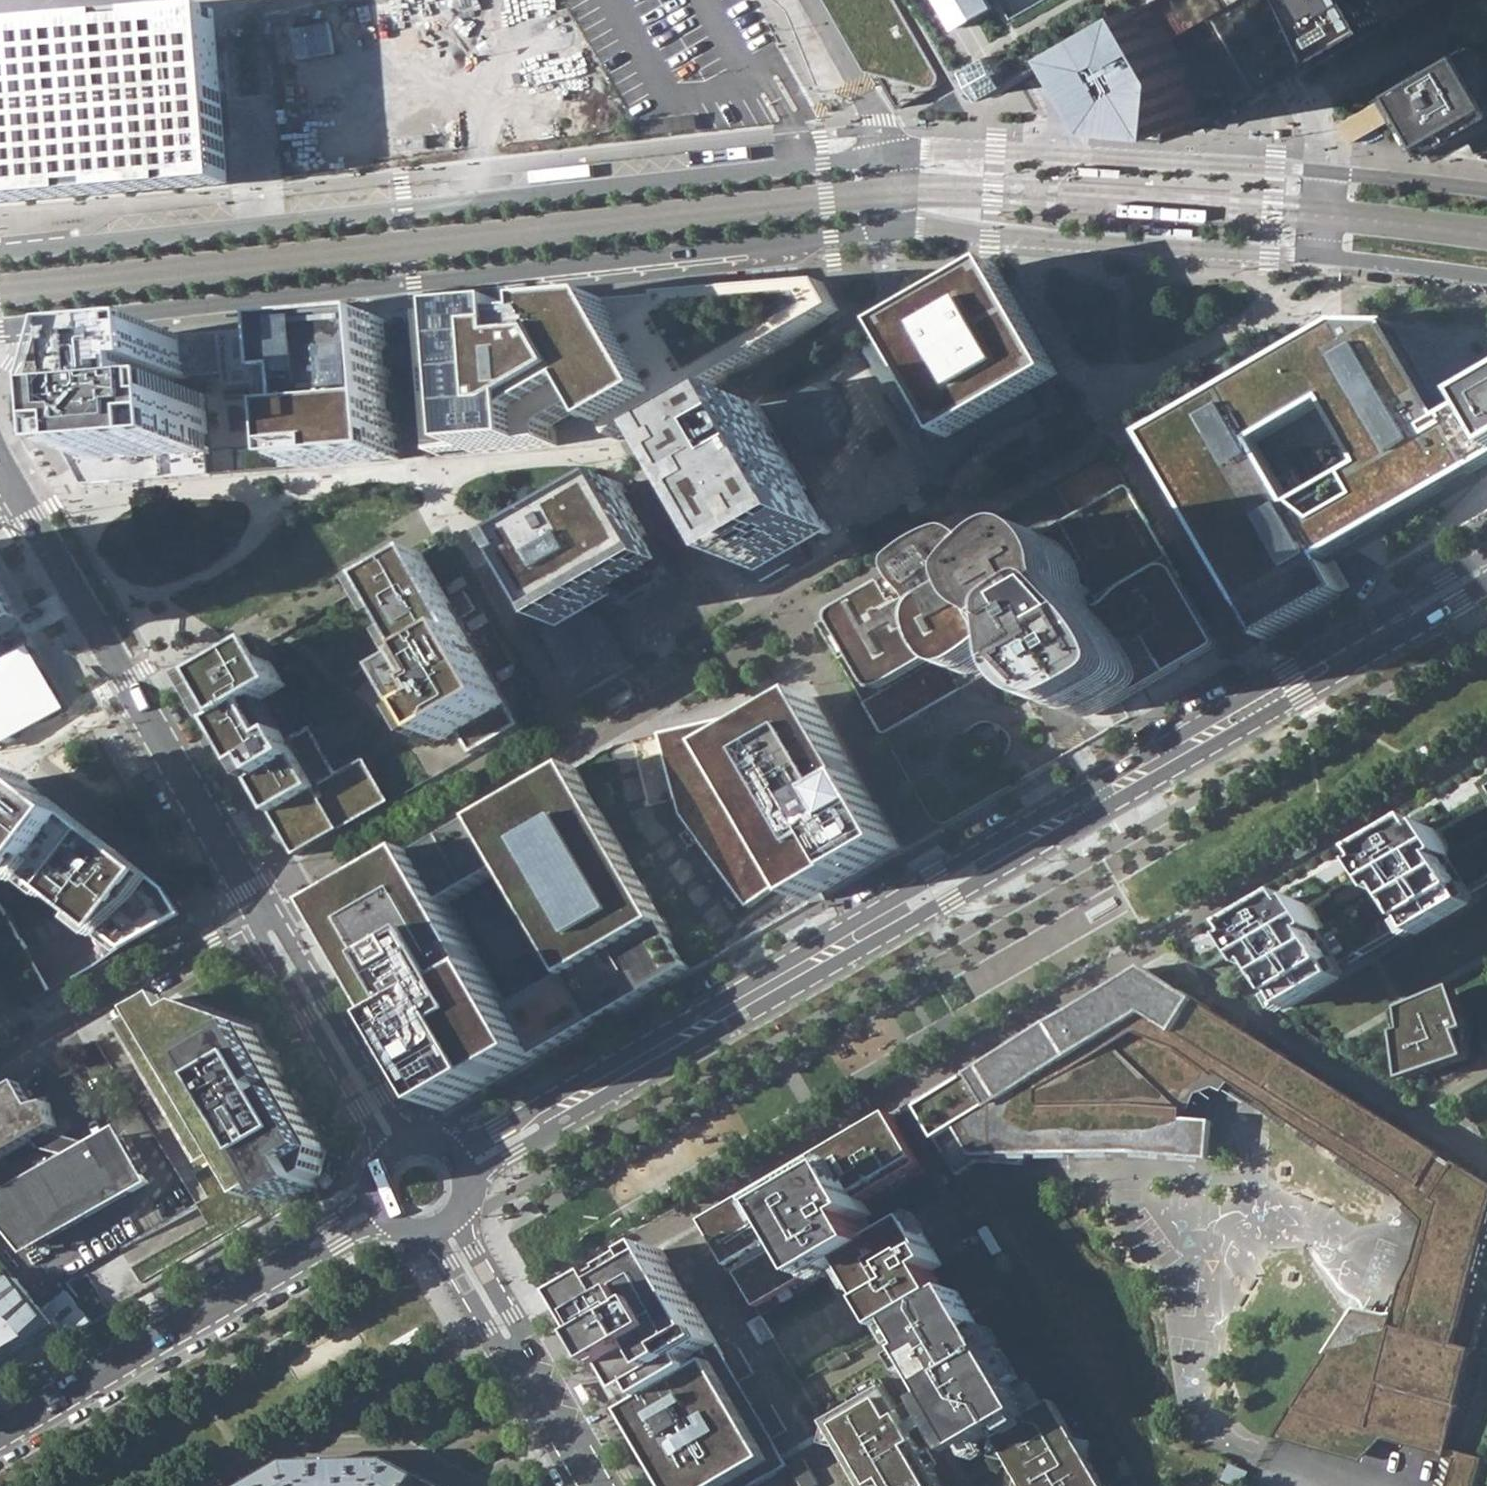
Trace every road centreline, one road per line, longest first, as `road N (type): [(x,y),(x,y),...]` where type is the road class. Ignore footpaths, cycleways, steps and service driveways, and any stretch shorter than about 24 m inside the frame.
road 1 (tertiary): [(458,1169),(1486,564)]
road 2 (tertiary): [(892,156),(0,250)]
road 3 (tertiary): [(57,322),(893,230)]
road 4 (residential): [(16,489),(258,908)]
road 5 (tertiary): [(385,1202),(0,1431)]
road 6 (tertiary): [(1331,172),(1000,149),(892,156)]
road 7 (tertiary): [(893,230),(1325,254)]
road 8 (residential): [(258,908),(0,1058)]
road 9 (residential): [(258,908),(400,1152)]
road 10 (residential): [(219,1485),(278,1452),(393,1450),(468,1485)]
road 11 (residential): [(440,1221),(568,1437)]
road 12 (residential): [(9,478),(15,366),(57,322)]
road 13 (tertiary): [(1325,254),(1486,276)]
road 14 (tertiary): [(1486,190),(1331,172)]

